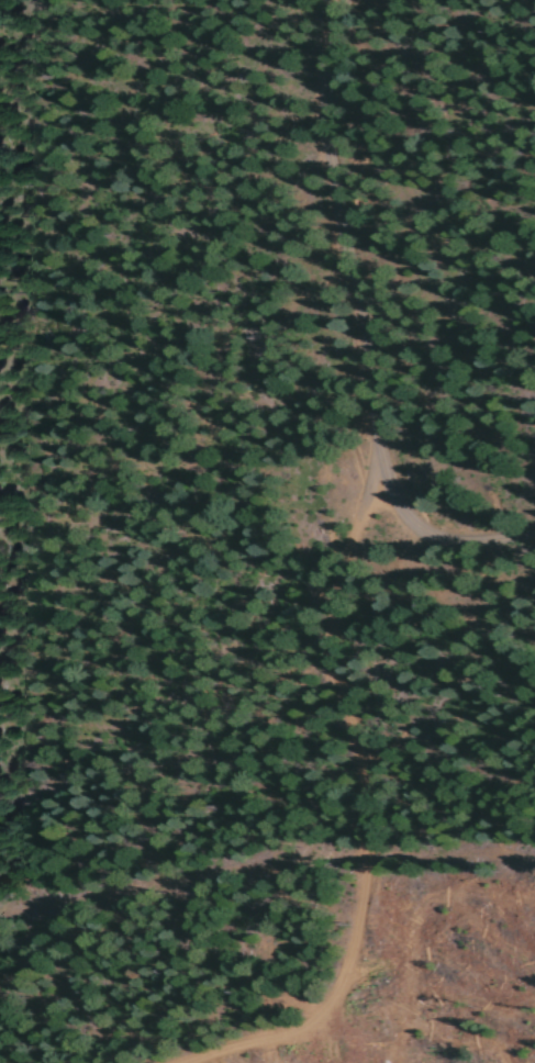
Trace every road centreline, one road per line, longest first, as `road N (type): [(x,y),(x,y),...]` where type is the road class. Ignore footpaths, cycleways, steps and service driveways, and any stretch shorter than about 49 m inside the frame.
road 1 (track): [(205,1062),(323,1023),(345,983),(361,781),(335,639),(377,468),(366,323),(322,130),(326,68),(349,0)]
road 2 (track): [(534,531),(472,537),(430,530),(397,504),(377,468)]

